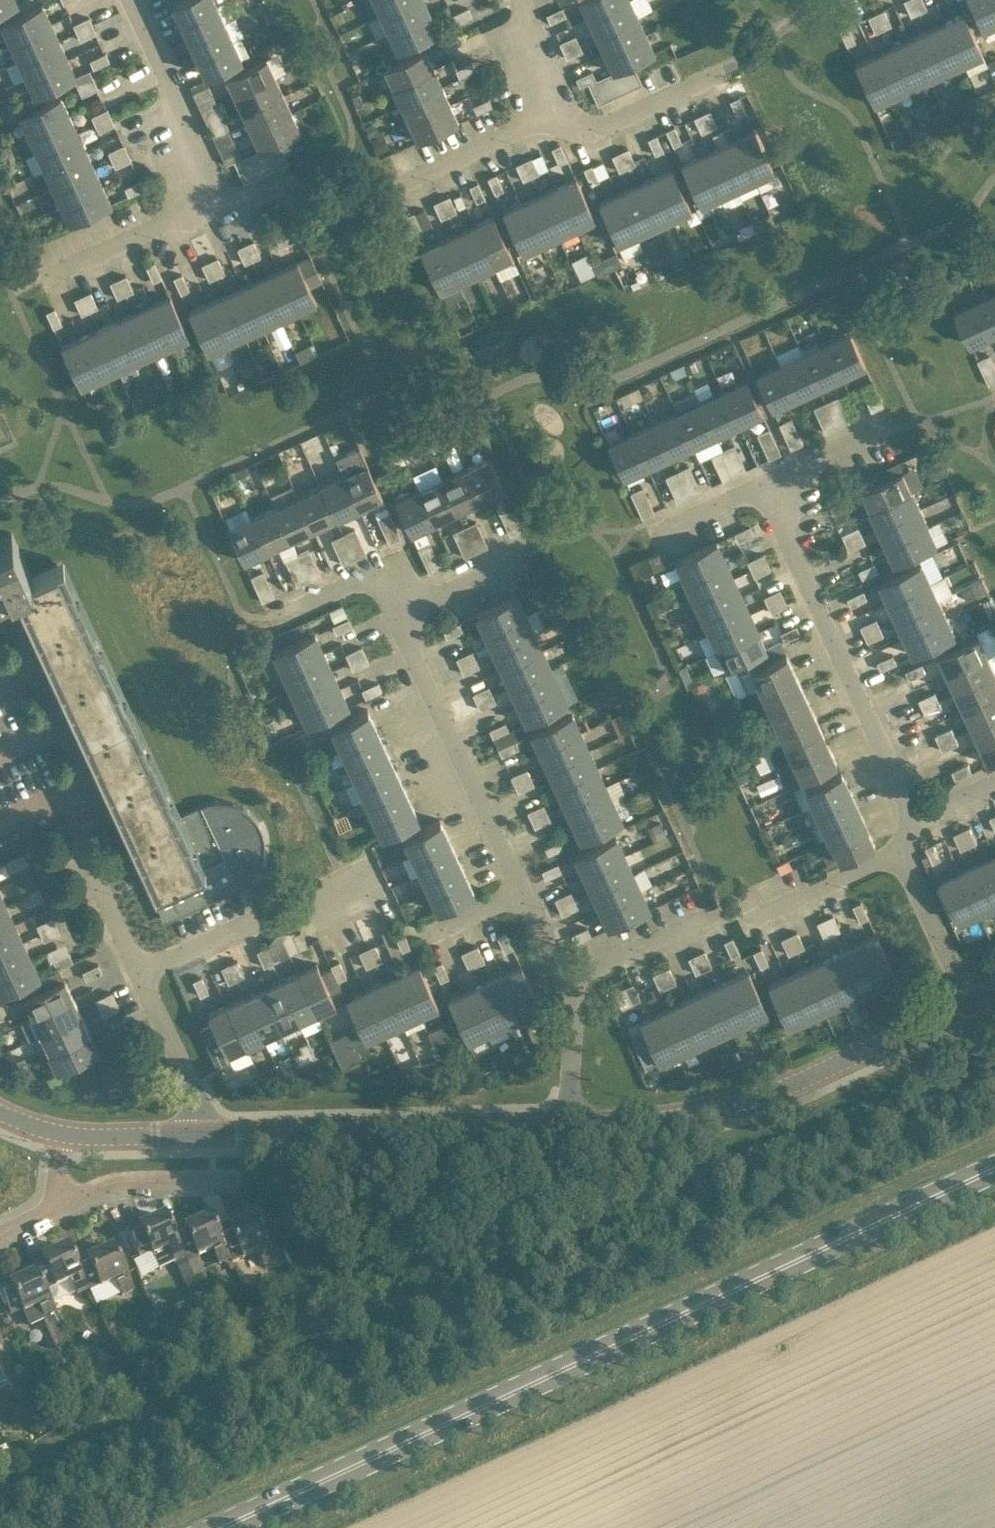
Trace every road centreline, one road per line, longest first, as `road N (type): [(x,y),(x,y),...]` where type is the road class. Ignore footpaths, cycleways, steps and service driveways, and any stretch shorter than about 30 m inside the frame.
road 1 (primary): [(227,1527),(994,1170)]
road 2 (unclassified): [(970,1002),(721,1108),(569,1126)]
road 3 (residential): [(397,618),(518,892),(560,968),(575,973)]
road 4 (residential): [(915,820),(765,484)]
road 5 (unclassified): [(569,1126),(211,1136)]
road 6 (residential): [(139,970),(363,874)]
road 7 (residential): [(212,211),(188,170),(185,112),(132,0)]
road 8 (residential): [(397,186),(569,108)]
road 9 (residential): [(44,277),(172,219),(212,211)]
road 10 (residential): [(65,1204),(120,1182),(242,1178)]
road 11 (residential): [(211,1136),(139,970)]
road 12 (residential): [(718,76),(611,123),(582,127),(569,108)]
road 13 (residential): [(970,1002),(899,851)]
road 14 (residential): [(899,851),(748,918)]
road 15 (residential): [(272,616),(375,572),(397,618)]
road 16 (residential): [(575,973),(724,910)]
road 17 (residential): [(569,1126),(575,973)]
road 18 (residential): [(139,970),(78,835)]
road 19 (residential): [(397,618),(528,552)]
road 20 (unclassified): [(211,1136),(65,1136)]
road 21 (residential): [(765,484),(885,430)]

